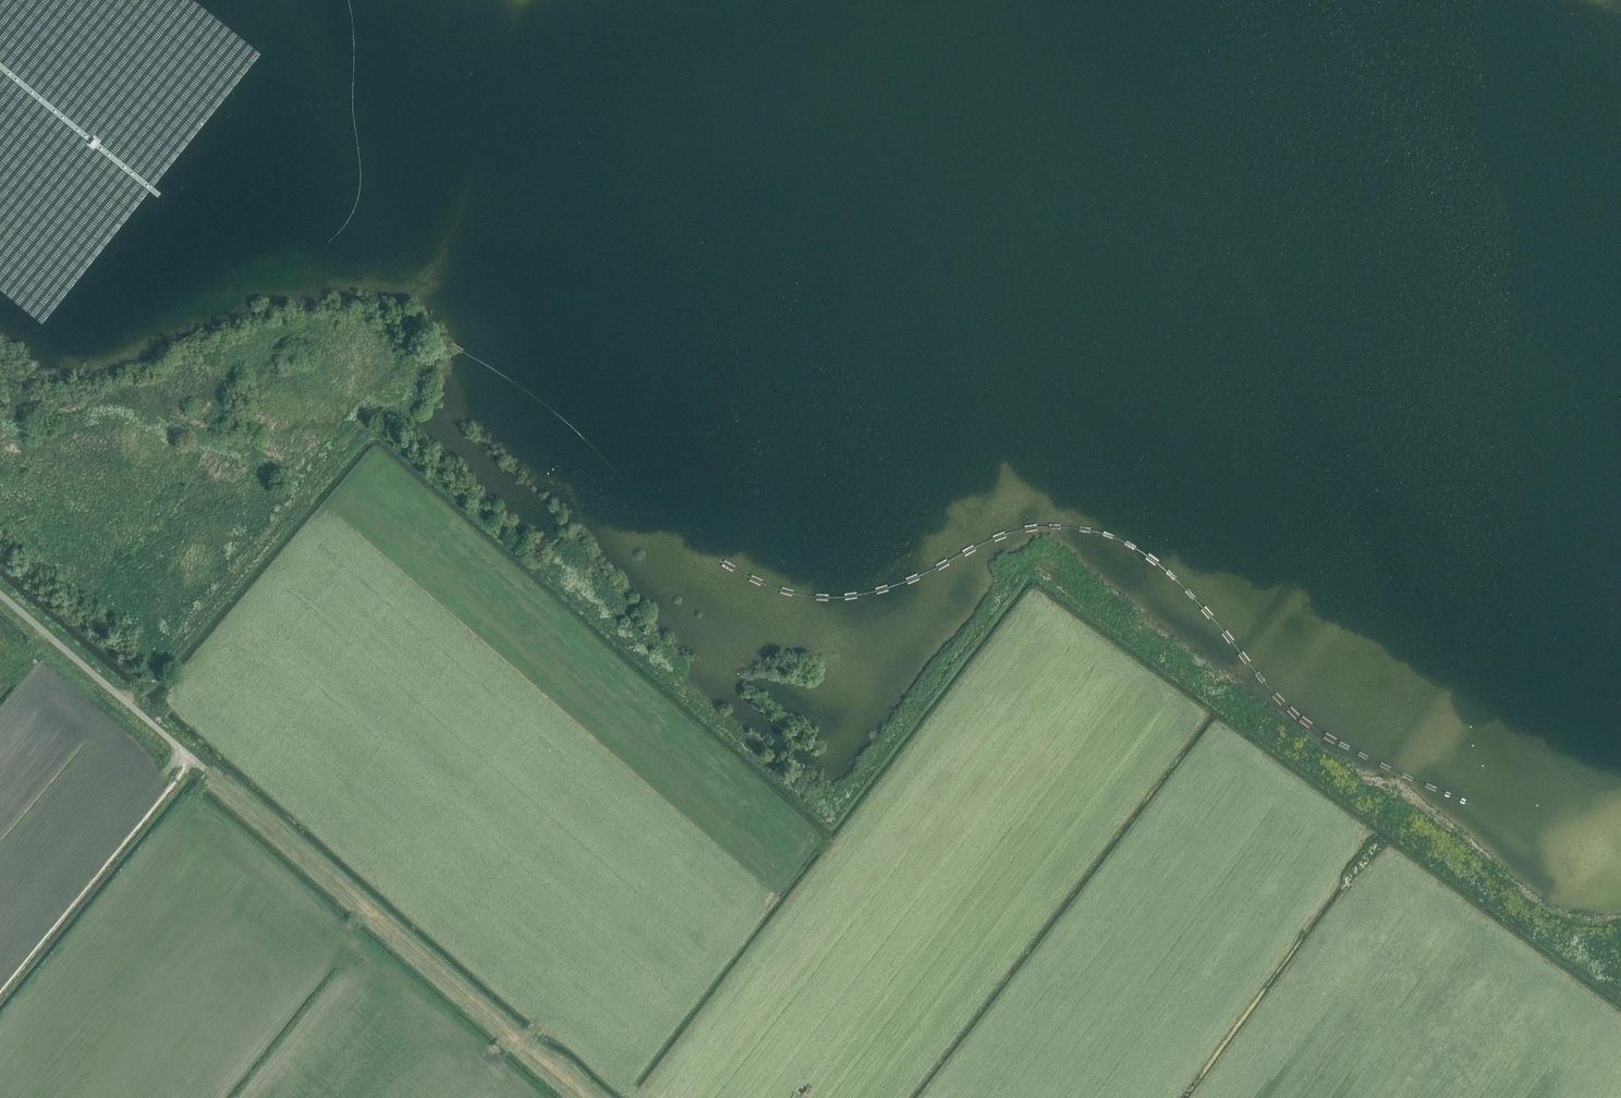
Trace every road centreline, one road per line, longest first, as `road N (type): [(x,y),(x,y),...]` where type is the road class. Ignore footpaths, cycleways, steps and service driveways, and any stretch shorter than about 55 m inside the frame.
road 1 (track): [(204,769),(580,1097)]
road 2 (unclassified): [(0,594),(204,769)]

